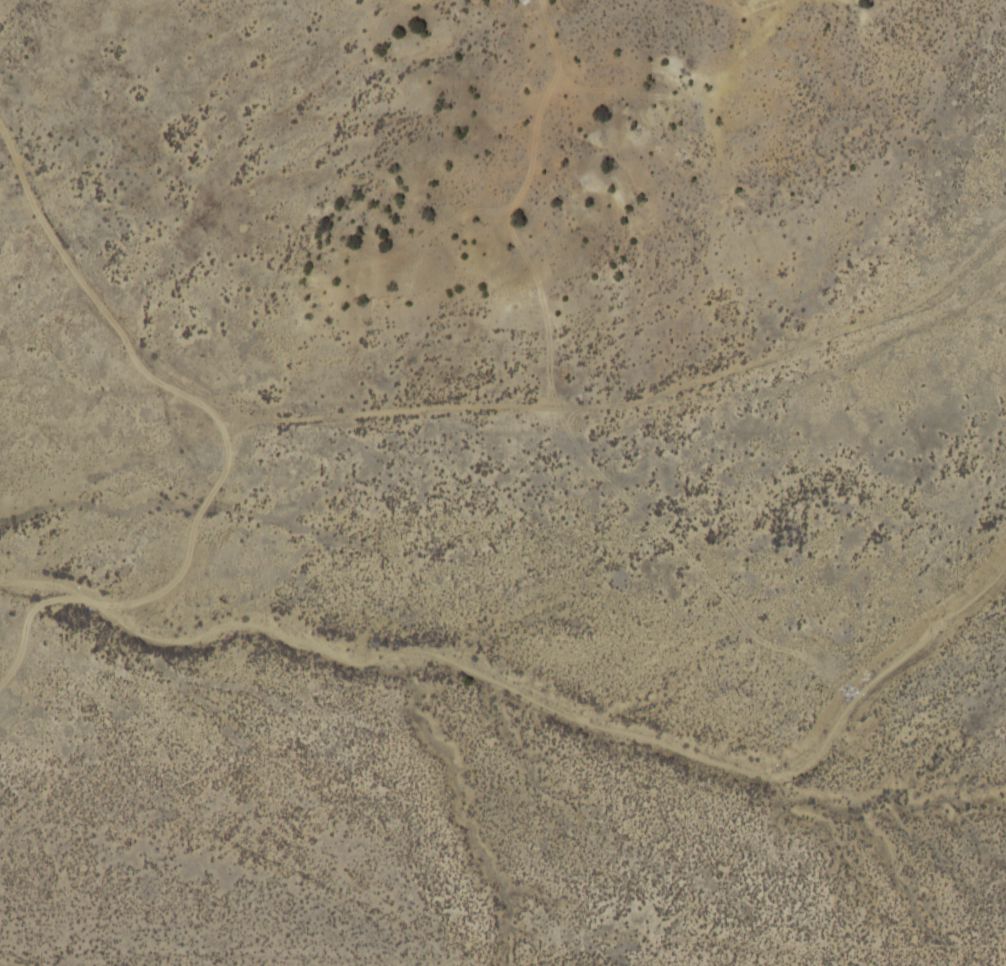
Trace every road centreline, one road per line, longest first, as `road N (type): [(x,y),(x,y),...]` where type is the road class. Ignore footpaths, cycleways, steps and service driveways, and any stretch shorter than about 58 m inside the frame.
road 1 (track): [(145,965),(0,936)]

